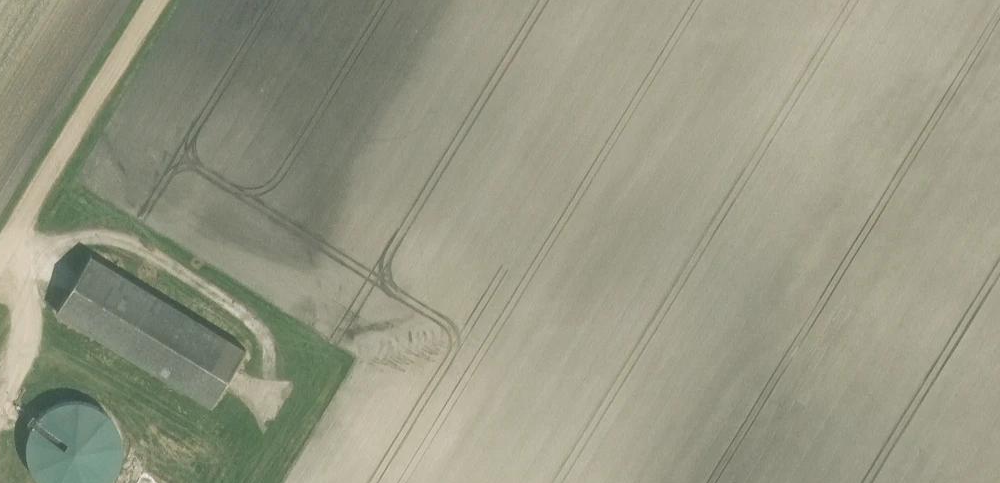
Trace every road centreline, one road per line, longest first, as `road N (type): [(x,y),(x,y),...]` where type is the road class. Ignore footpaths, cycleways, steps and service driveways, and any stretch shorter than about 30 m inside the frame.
road 1 (track): [(0,272),(168,0)]

